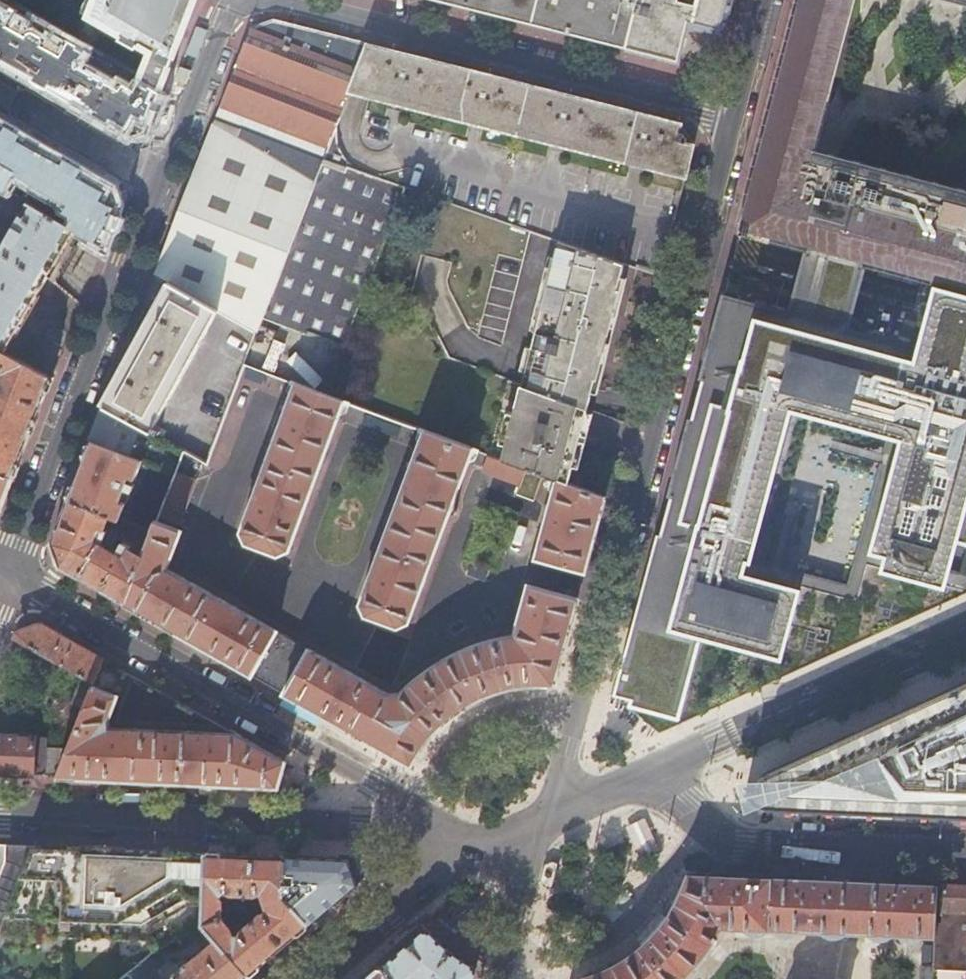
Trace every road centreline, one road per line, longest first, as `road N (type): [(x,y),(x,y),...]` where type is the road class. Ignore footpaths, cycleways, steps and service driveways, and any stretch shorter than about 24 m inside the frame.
road 1 (residential): [(6,574),(227,6),(244,0)]
road 2 (tertiary): [(734,110),(610,594)]
road 3 (residential): [(295,0),(734,110)]
road 4 (residential): [(339,637),(399,470),(380,442),(357,438),(338,449),(281,607)]
road 5 (residential): [(610,594),(515,569),(499,620),(454,628),(393,664),(339,637)]
road 6 (residential): [(261,719),(6,574)]
road 7 (tertiary): [(700,746),(965,627)]
road 8 (secondary): [(268,822),(0,809)]
road 9 (residential): [(281,607),(204,568),(267,400)]
road 10 (secondary): [(730,845),(965,857)]
road 11 (residential): [(474,846),(378,825),(268,822)]
road 12 (residential): [(474,846),(301,743)]
road 13 (residential): [(546,818),(501,978)]
road 14 (residential): [(583,694),(552,815)]

